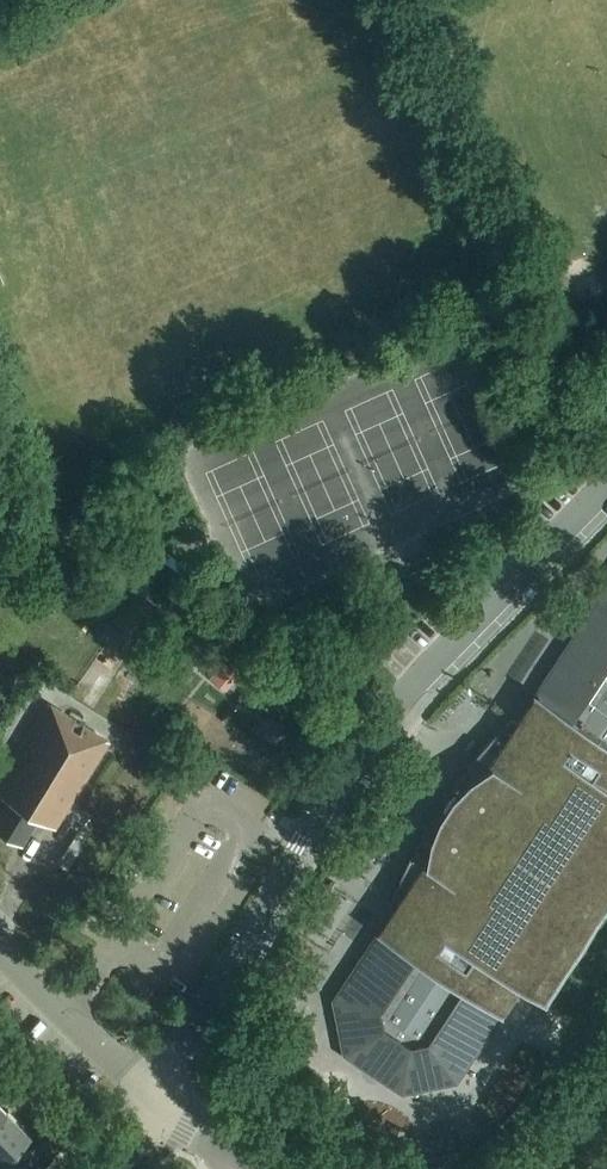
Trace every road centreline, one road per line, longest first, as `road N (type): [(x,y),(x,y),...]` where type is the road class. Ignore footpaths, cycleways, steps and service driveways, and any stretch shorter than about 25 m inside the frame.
road 1 (residential): [(155,1103),(178,1049),(303,836),(375,731),(606,486)]
road 2 (unclassified): [(0,950),(155,1103)]
road 3 (unclassified): [(155,1103),(259,1168)]

